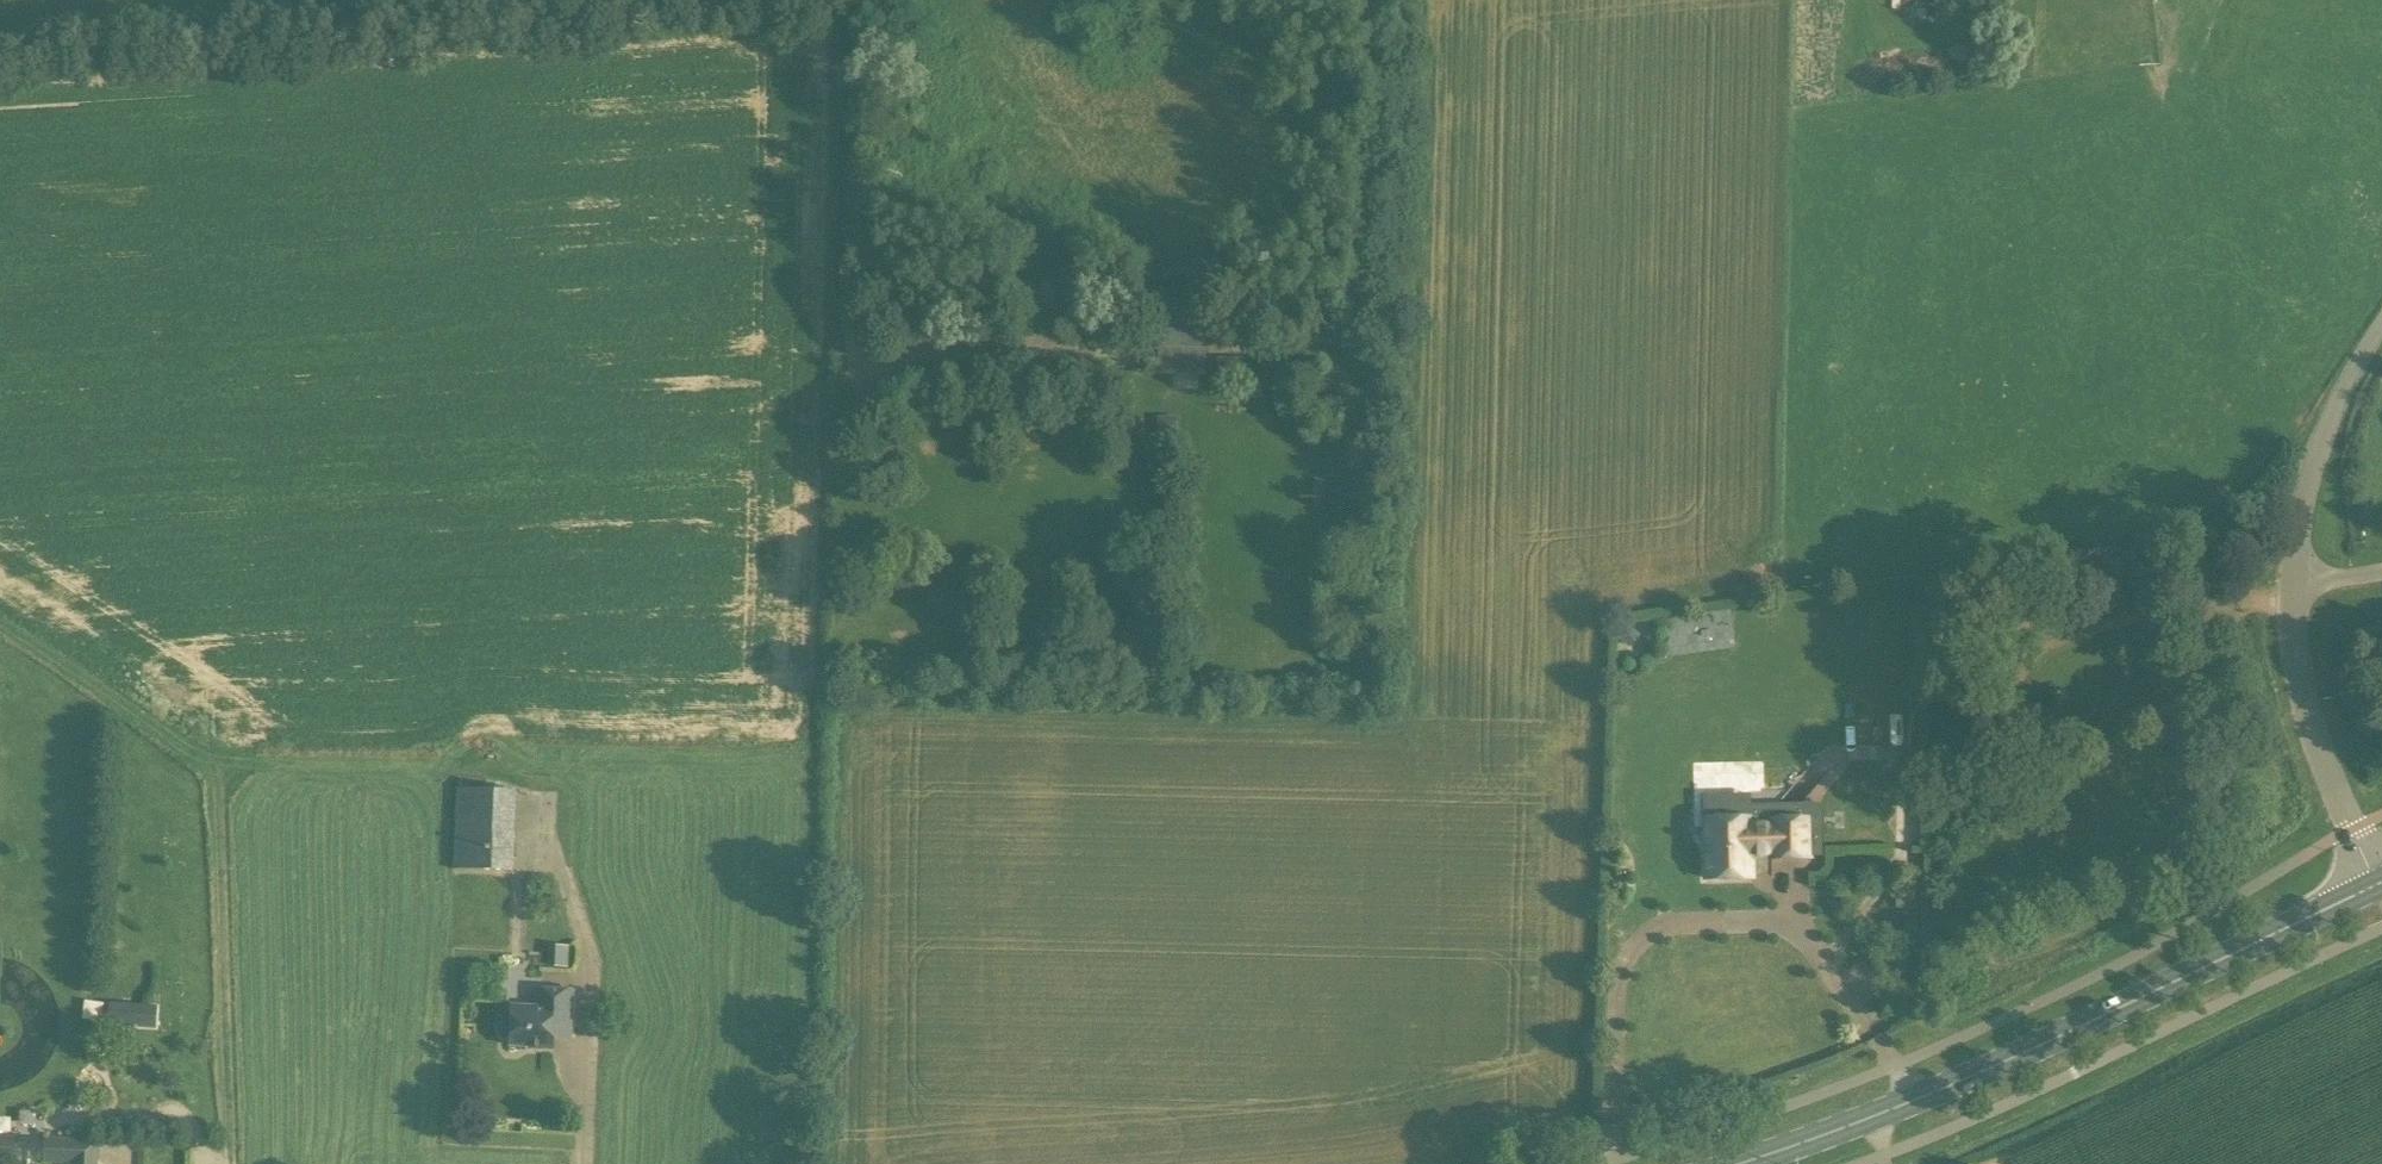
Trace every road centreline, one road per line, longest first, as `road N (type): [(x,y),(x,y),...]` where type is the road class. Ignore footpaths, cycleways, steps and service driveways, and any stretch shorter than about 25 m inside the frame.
road 1 (secondary): [(1739,1163),(1864,1122),(2378,881)]
road 2 (track): [(228,1163),(219,780)]
road 3 (unclassified): [(2378,881),(2319,757),(2294,658),(2290,581)]
road 4 (unclassified): [(2290,581),(2302,492),(2332,403),(2381,328)]

